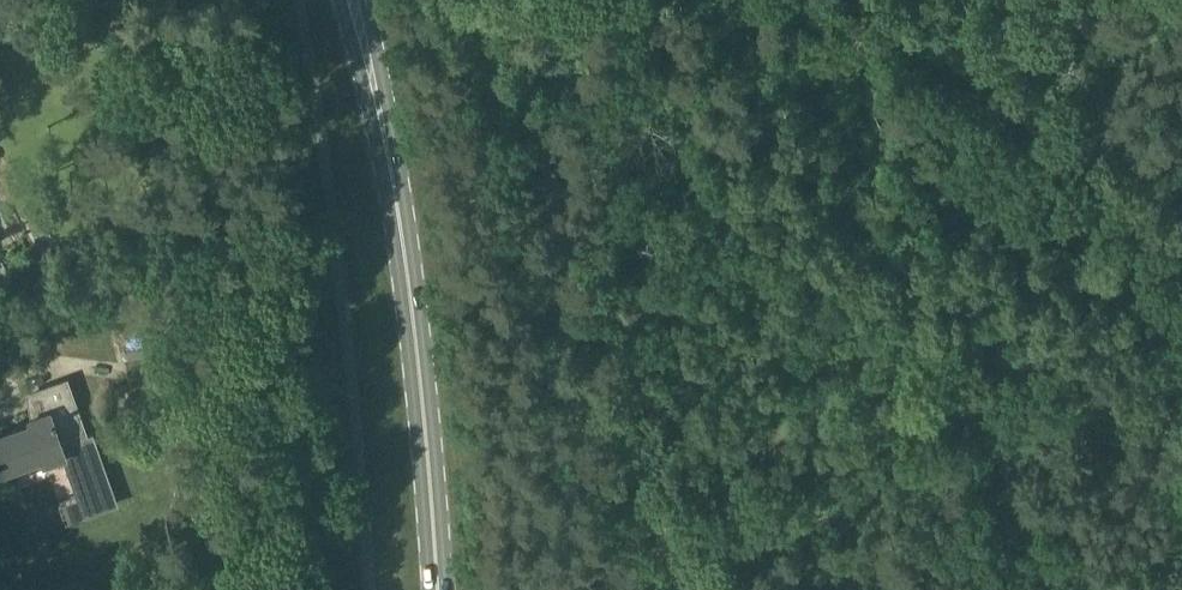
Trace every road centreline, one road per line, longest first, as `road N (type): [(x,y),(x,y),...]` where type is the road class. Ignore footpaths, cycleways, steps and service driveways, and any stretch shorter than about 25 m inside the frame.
road 1 (primary): [(439,589),(394,190),(353,0)]

